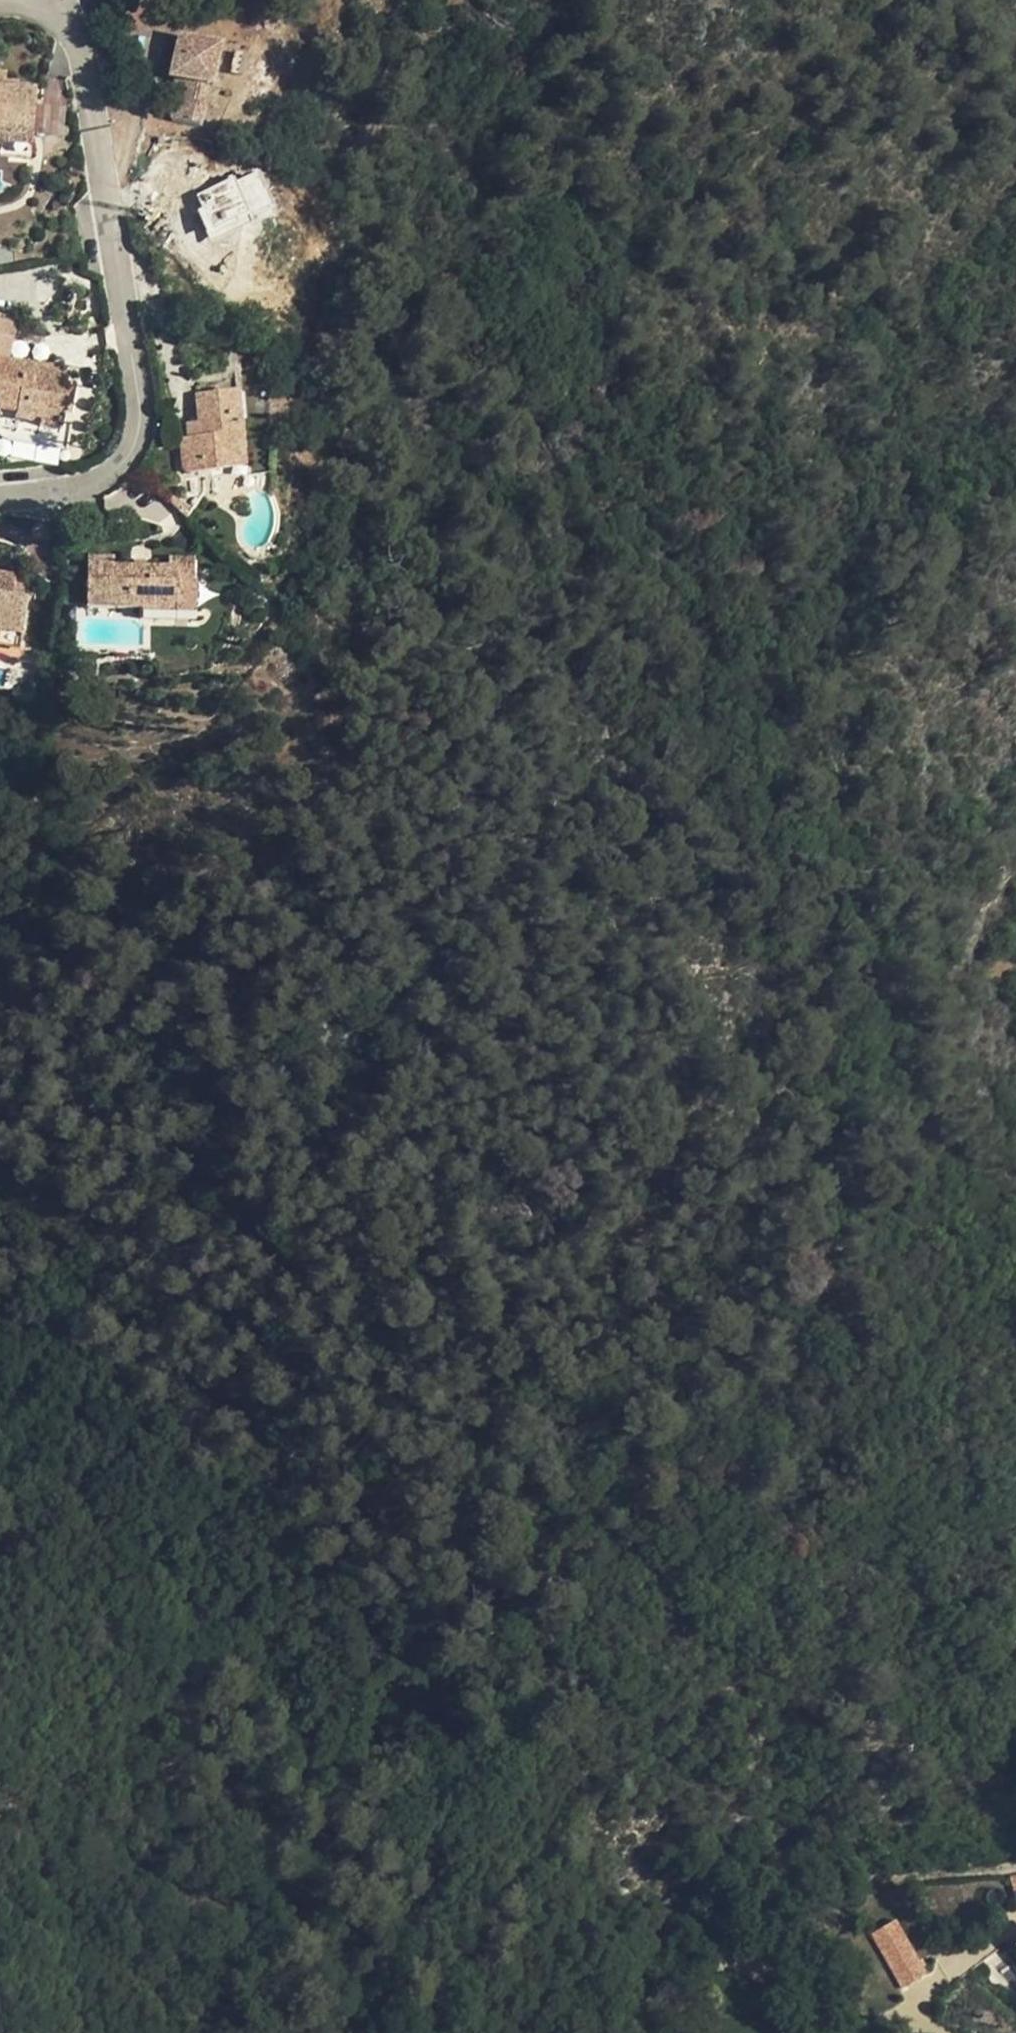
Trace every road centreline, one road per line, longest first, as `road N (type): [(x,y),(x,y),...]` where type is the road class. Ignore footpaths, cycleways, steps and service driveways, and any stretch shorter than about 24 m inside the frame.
road 1 (residential): [(0,493),(73,487),(116,468),(130,443),(138,400),(81,53),(52,0)]

